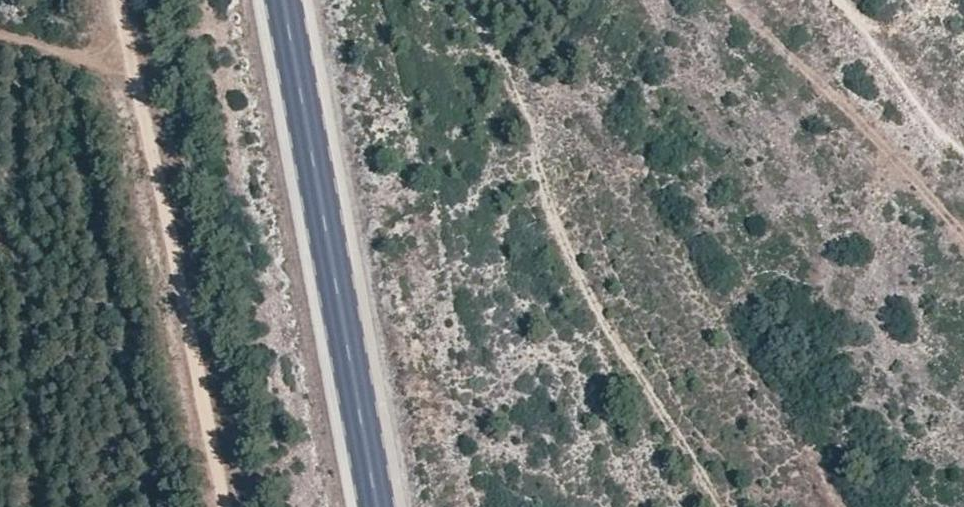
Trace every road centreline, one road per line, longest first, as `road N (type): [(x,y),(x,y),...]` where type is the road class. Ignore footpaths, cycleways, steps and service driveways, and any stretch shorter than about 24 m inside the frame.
road 1 (track): [(470,0),(531,129),(546,207),(582,286),(715,506)]
road 2 (track): [(217,506),(110,0)]
road 3 (primary): [(374,506),(280,0)]
road 4 (track): [(963,243),(738,0)]
road 5 (track): [(0,36),(122,65)]

